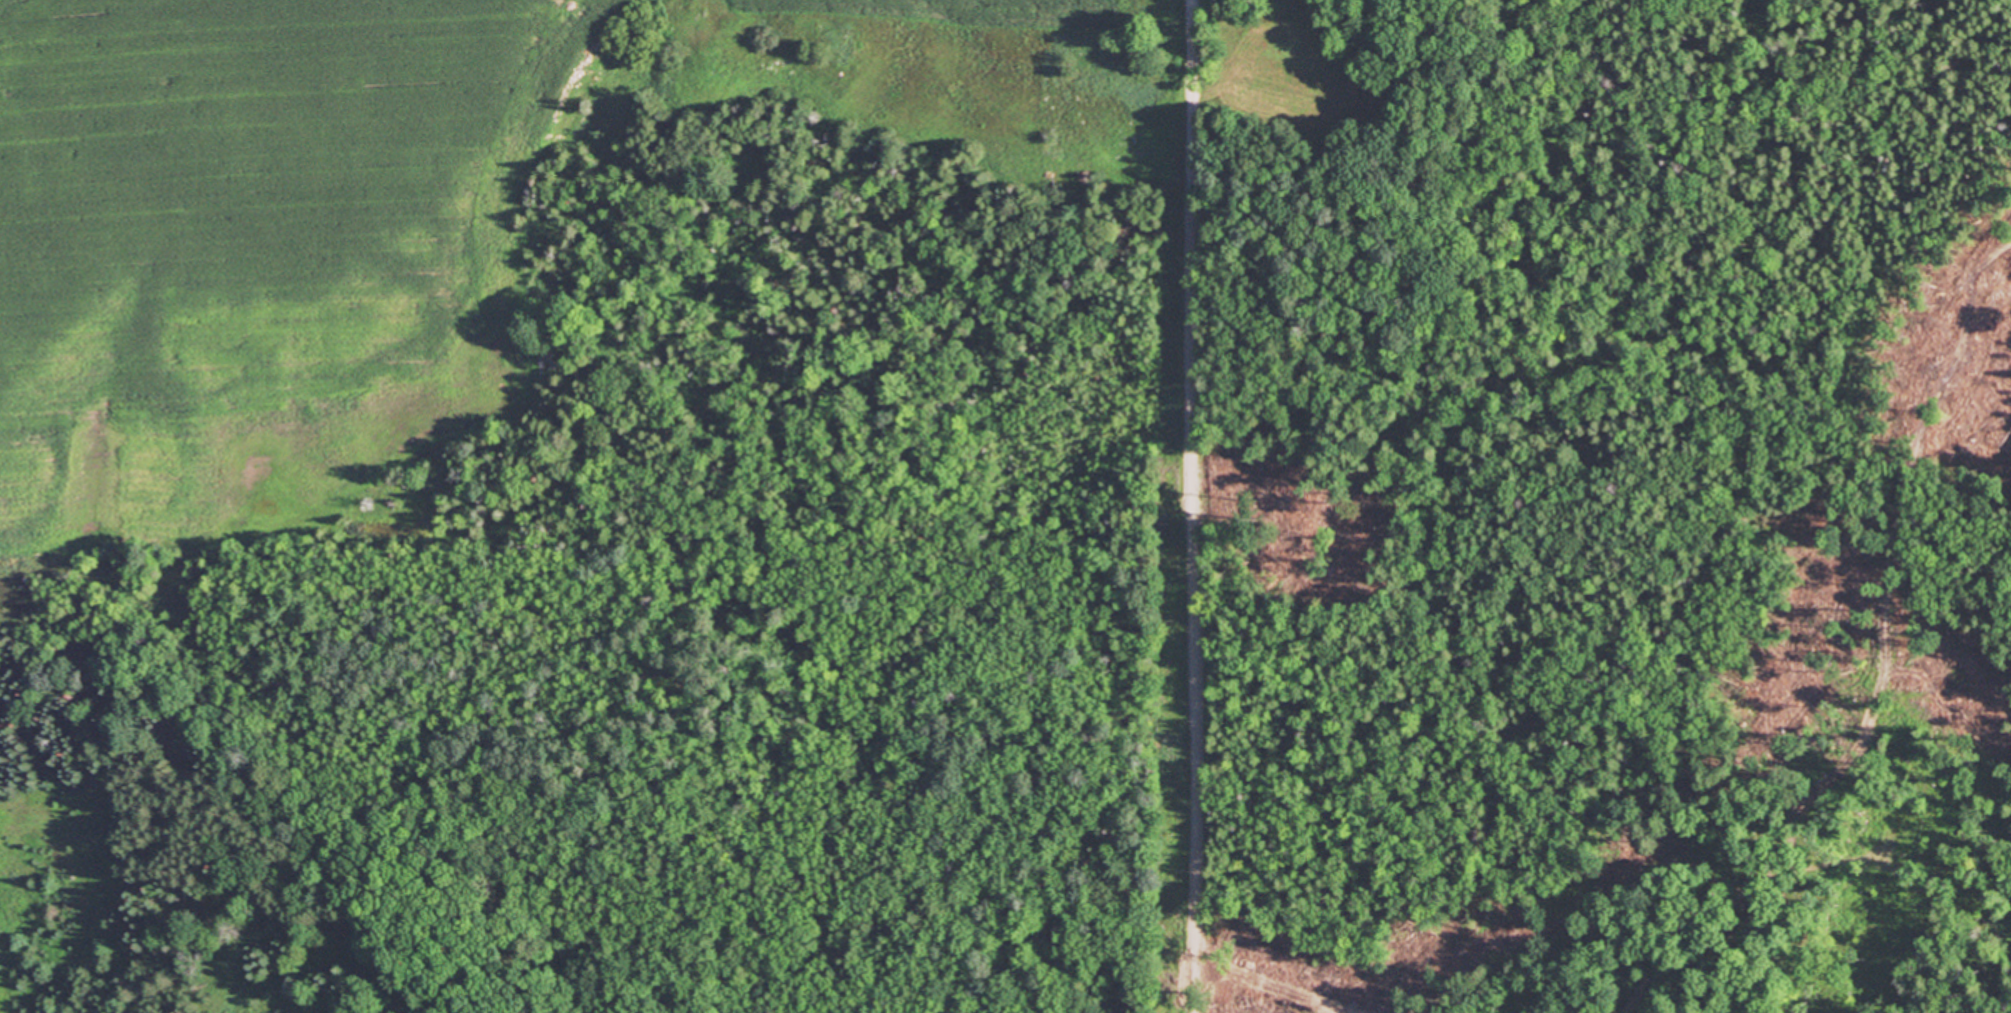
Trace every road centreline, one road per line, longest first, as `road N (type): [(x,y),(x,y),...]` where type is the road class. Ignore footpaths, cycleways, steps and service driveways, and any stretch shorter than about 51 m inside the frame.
road 1 (residential): [(1190,1012),(1193,0)]

